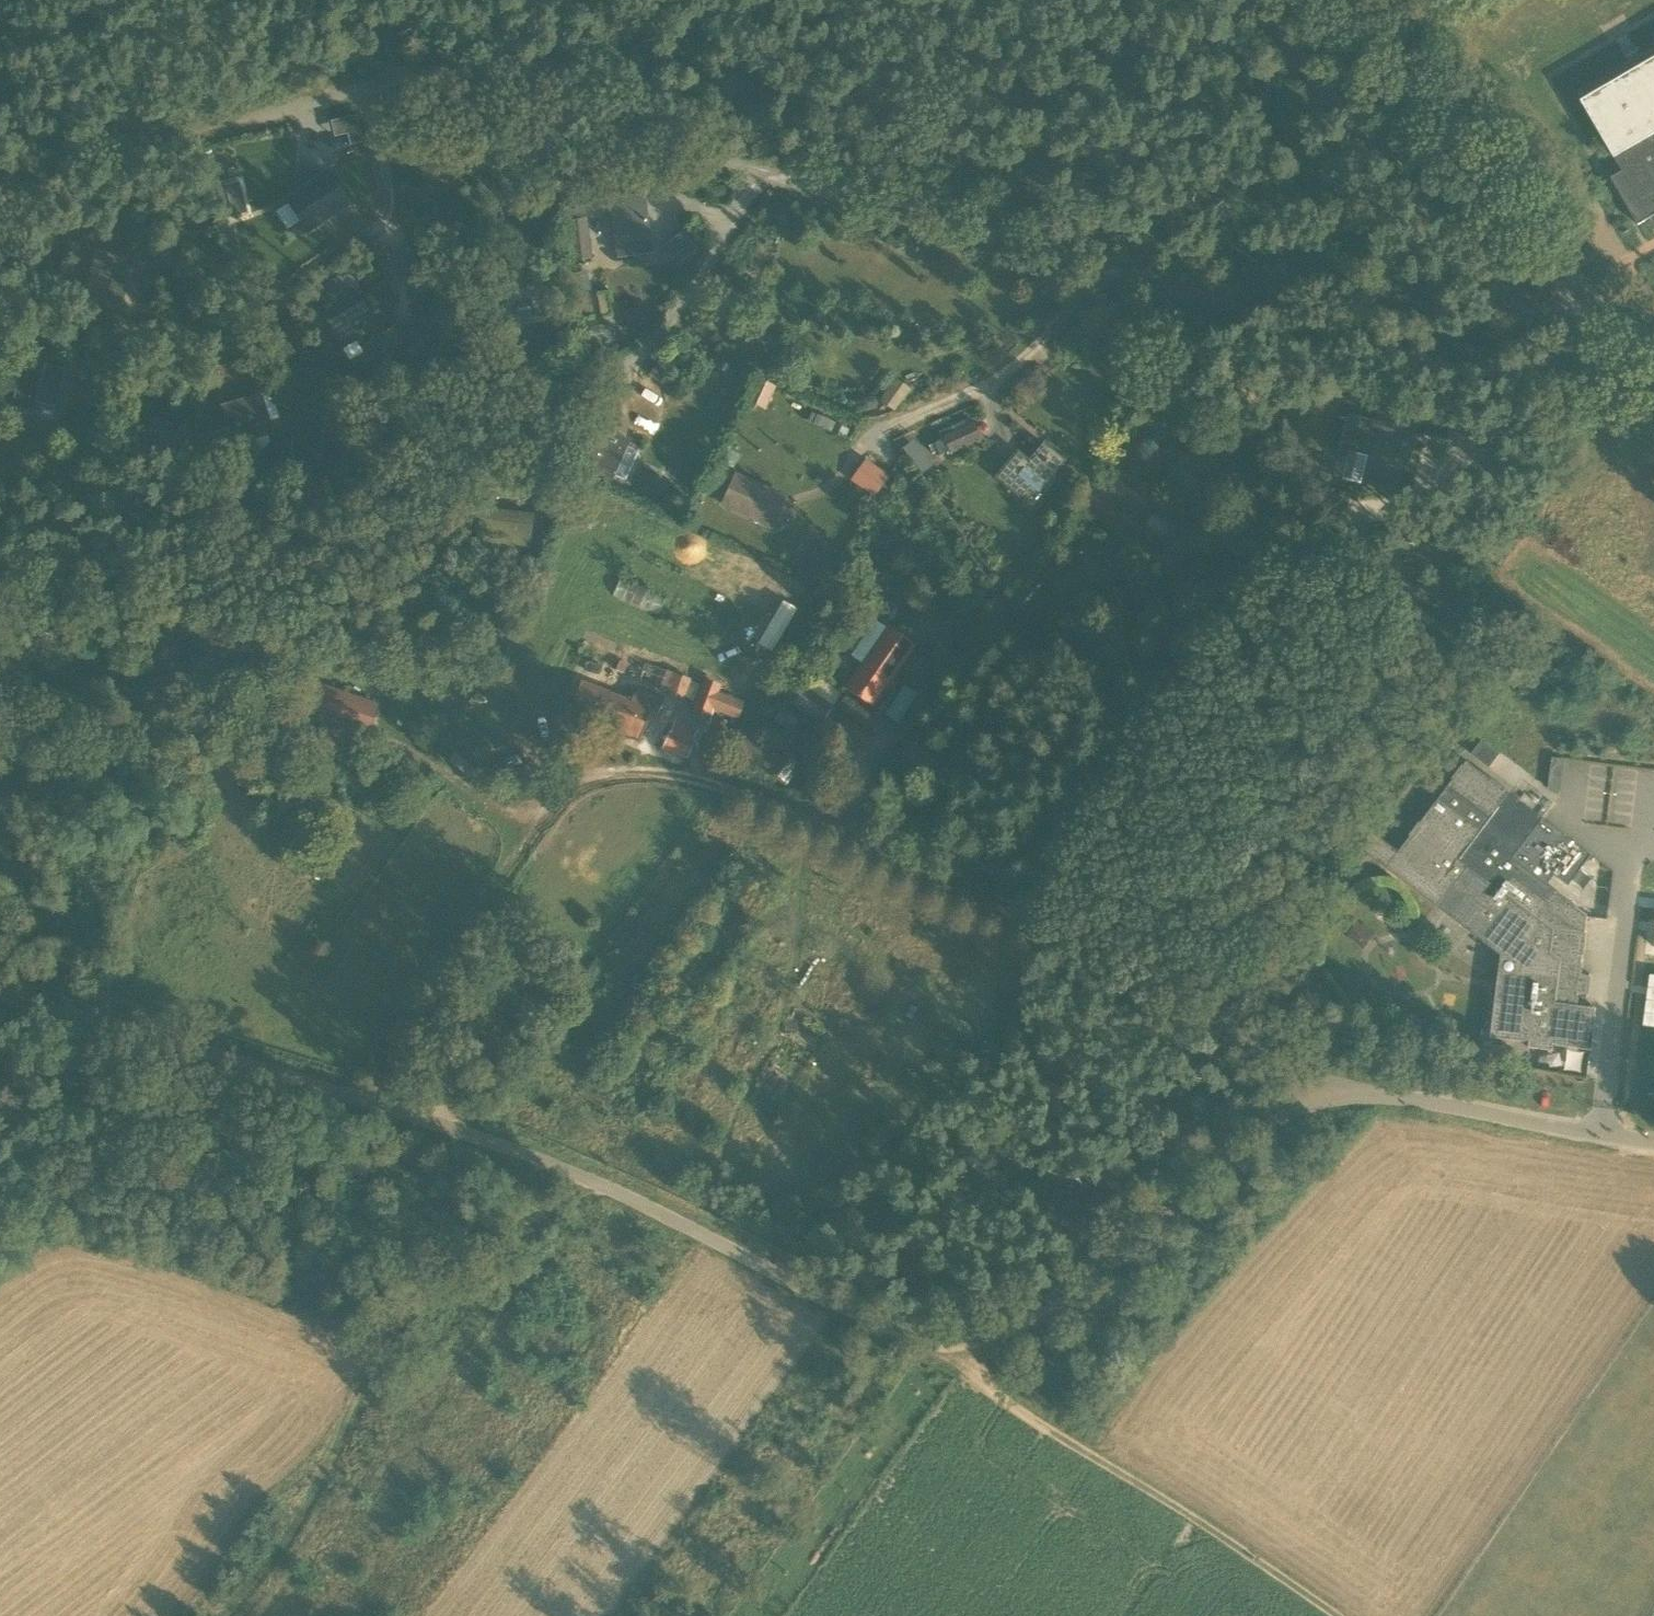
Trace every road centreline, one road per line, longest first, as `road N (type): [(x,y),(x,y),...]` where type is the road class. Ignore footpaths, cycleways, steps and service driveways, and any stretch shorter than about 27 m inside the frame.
road 1 (unclassified): [(1653,1140),(1363,1097),(1317,1097),(1274,1117),(1067,1300),(998,1333),(952,1343),(866,1320),(587,1181),(235,1060),(0,996)]
road 2 (track): [(1565,286),(1556,332),(1502,361),(1478,361),(1091,265),(411,68),(365,91),(0,181)]
road 3 (track): [(1317,1097),(1163,989),(699,777),(634,773),(597,776),(561,794),(496,876),(350,1097)]
road 4 (track): [(153,315),(246,329),(377,366),(593,372),(643,354),(674,316),(763,166)]
road 5 (track): [(201,1615),(309,1494),(362,1416),(407,1297),(453,1254),(565,1202),(587,1181)]
road 6 (tertiary): [(1653,390),(1320,0)]
road 7 (track): [(1342,1615),(1027,1412),(952,1343)]
road 8 (track): [(365,91),(392,216),(310,262),(171,392),(138,440)]
road 9 (track): [(530,832),(442,773),(443,747),(487,722),(534,725),(573,637),(590,625),(704,660)]
road 10 (track): [(1091,265),(1080,291),(1022,360),(957,402),(875,431)]
road 11 (track): [(235,1060),(0,1152)]

